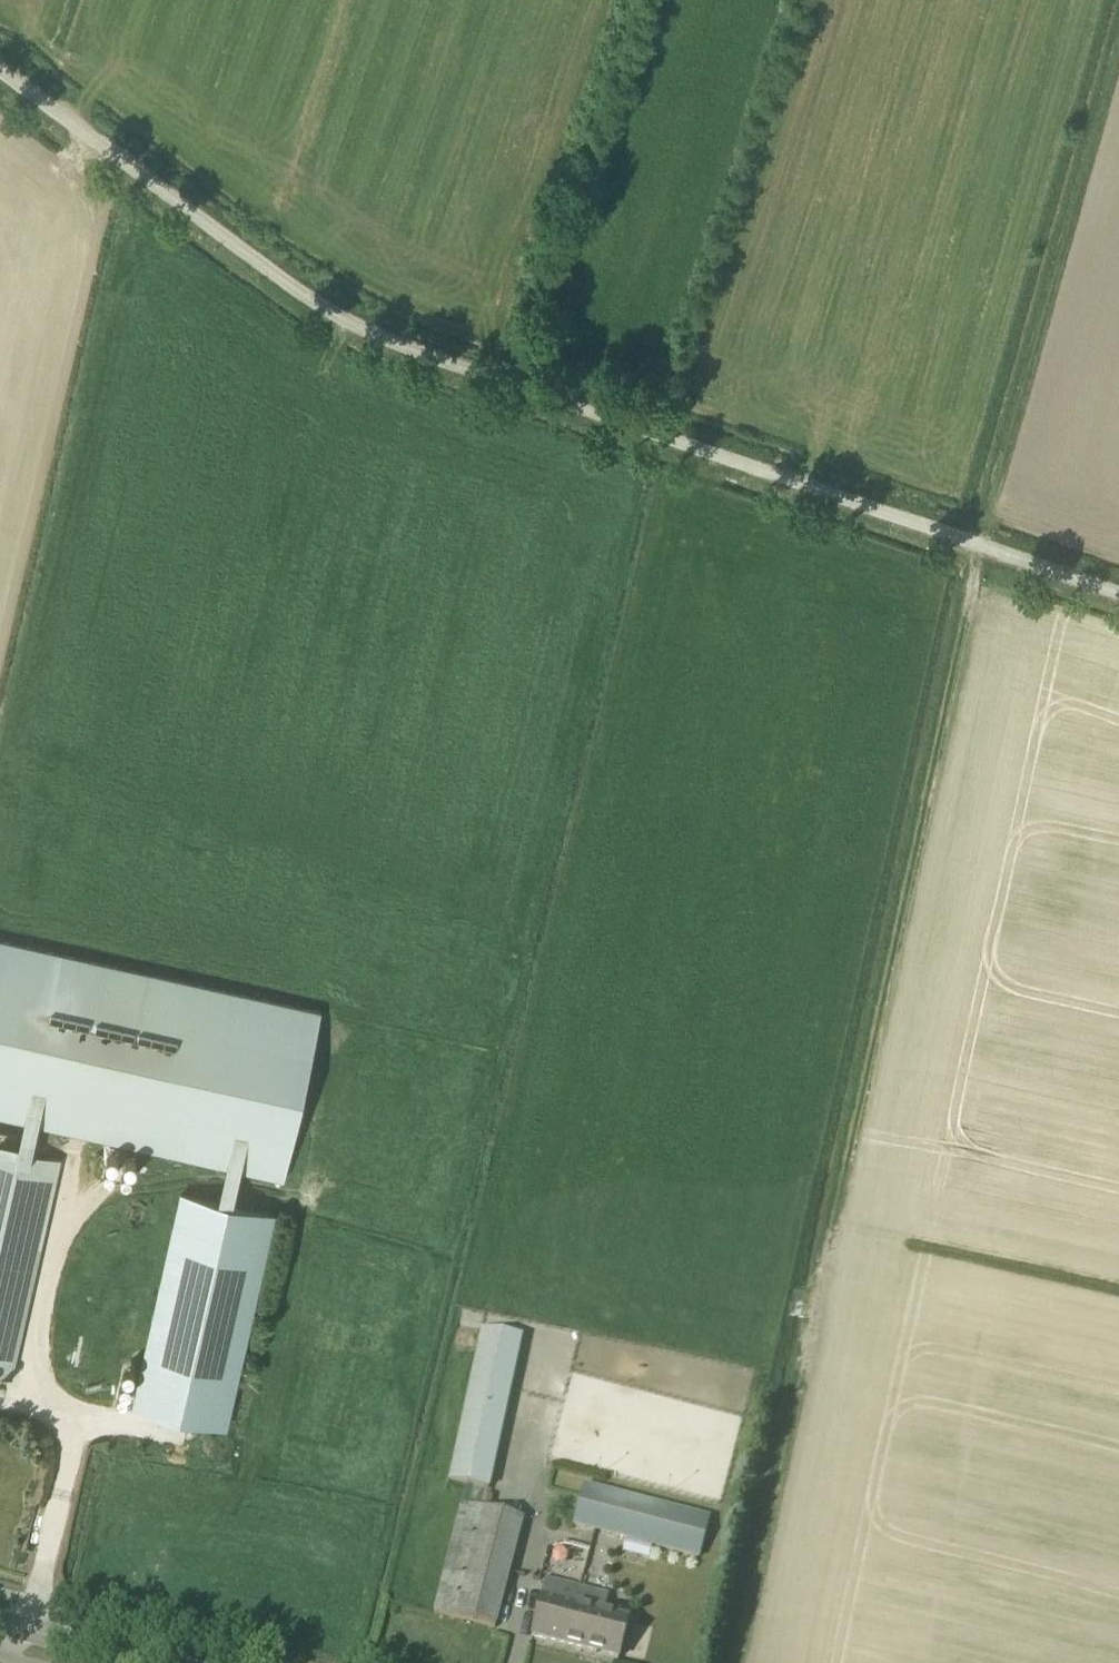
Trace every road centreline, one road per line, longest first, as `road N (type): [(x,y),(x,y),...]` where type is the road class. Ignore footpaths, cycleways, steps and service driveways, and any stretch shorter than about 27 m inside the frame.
road 1 (unclassified): [(1118,591),(376,335),(271,274),(0,72)]
road 2 (secondary): [(147,1662),(0,1625)]

